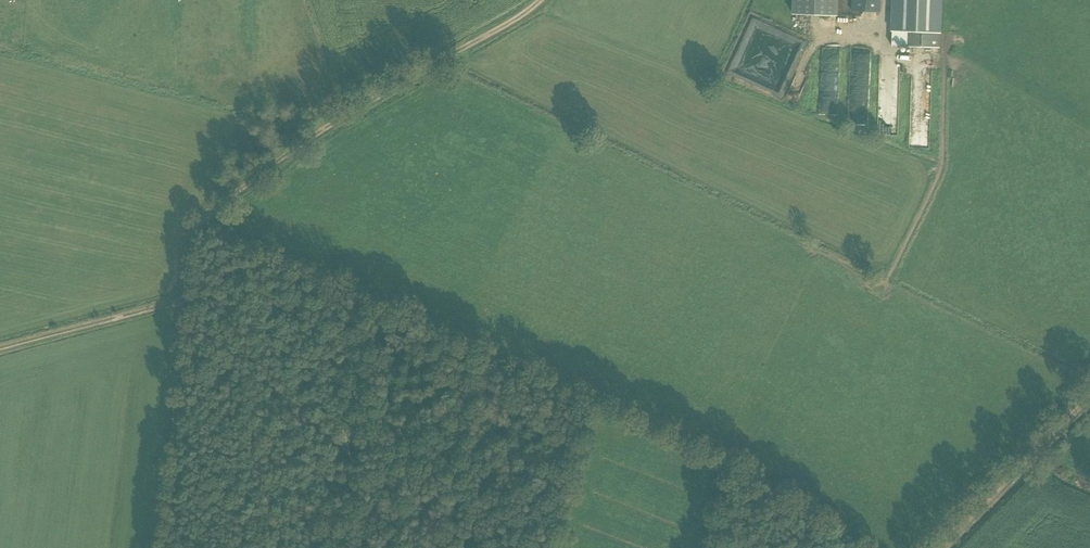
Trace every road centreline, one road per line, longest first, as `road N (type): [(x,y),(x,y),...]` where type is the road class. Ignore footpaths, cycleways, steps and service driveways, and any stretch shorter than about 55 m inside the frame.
road 1 (track): [(541,0),(331,124),(201,219),(183,299)]
road 2 (track): [(183,299),(151,547)]
road 3 (track): [(938,547),(1089,395)]
road 4 (track): [(183,299),(0,349)]

